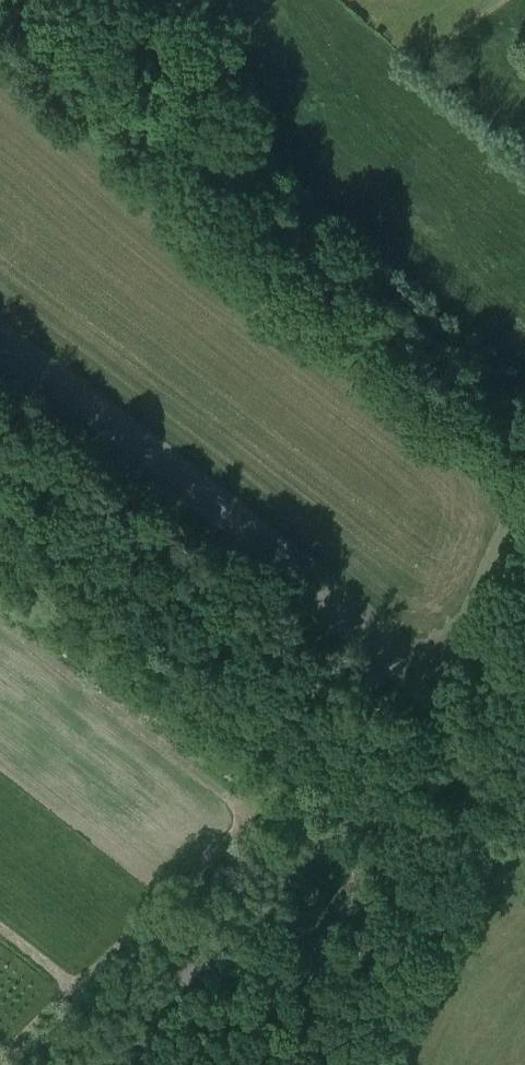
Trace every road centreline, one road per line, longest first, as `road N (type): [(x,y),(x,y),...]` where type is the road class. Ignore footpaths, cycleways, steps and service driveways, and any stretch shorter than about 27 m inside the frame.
road 1 (unclassified): [(85,1064),(287,847),(295,784),(274,736),(0,518)]

